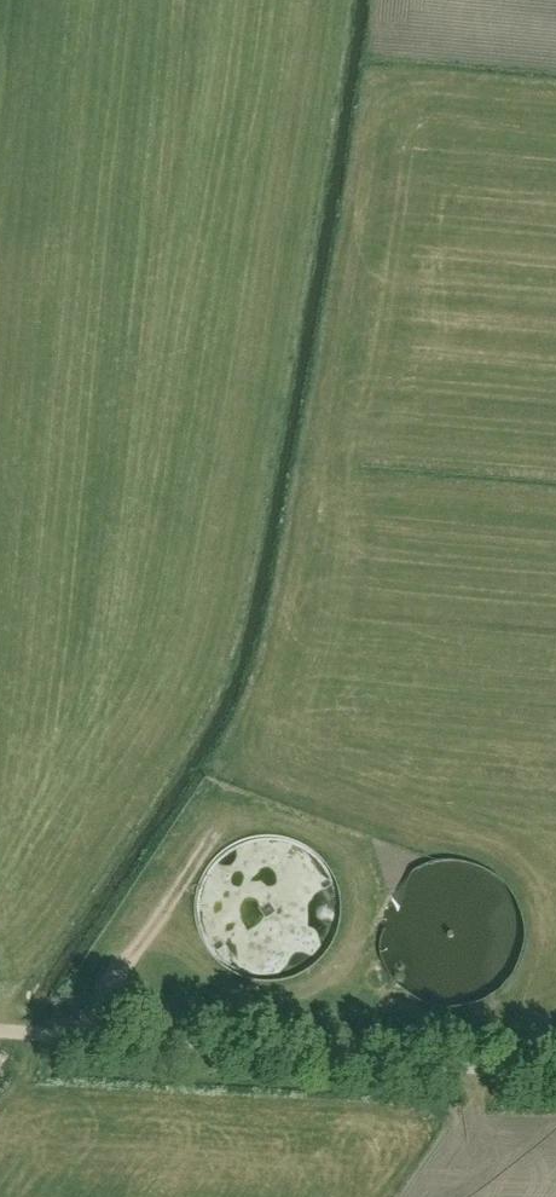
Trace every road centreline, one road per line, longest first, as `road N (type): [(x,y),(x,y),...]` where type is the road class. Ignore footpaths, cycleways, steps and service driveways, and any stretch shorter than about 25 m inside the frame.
road 1 (track): [(555,1077),(0,1031)]

